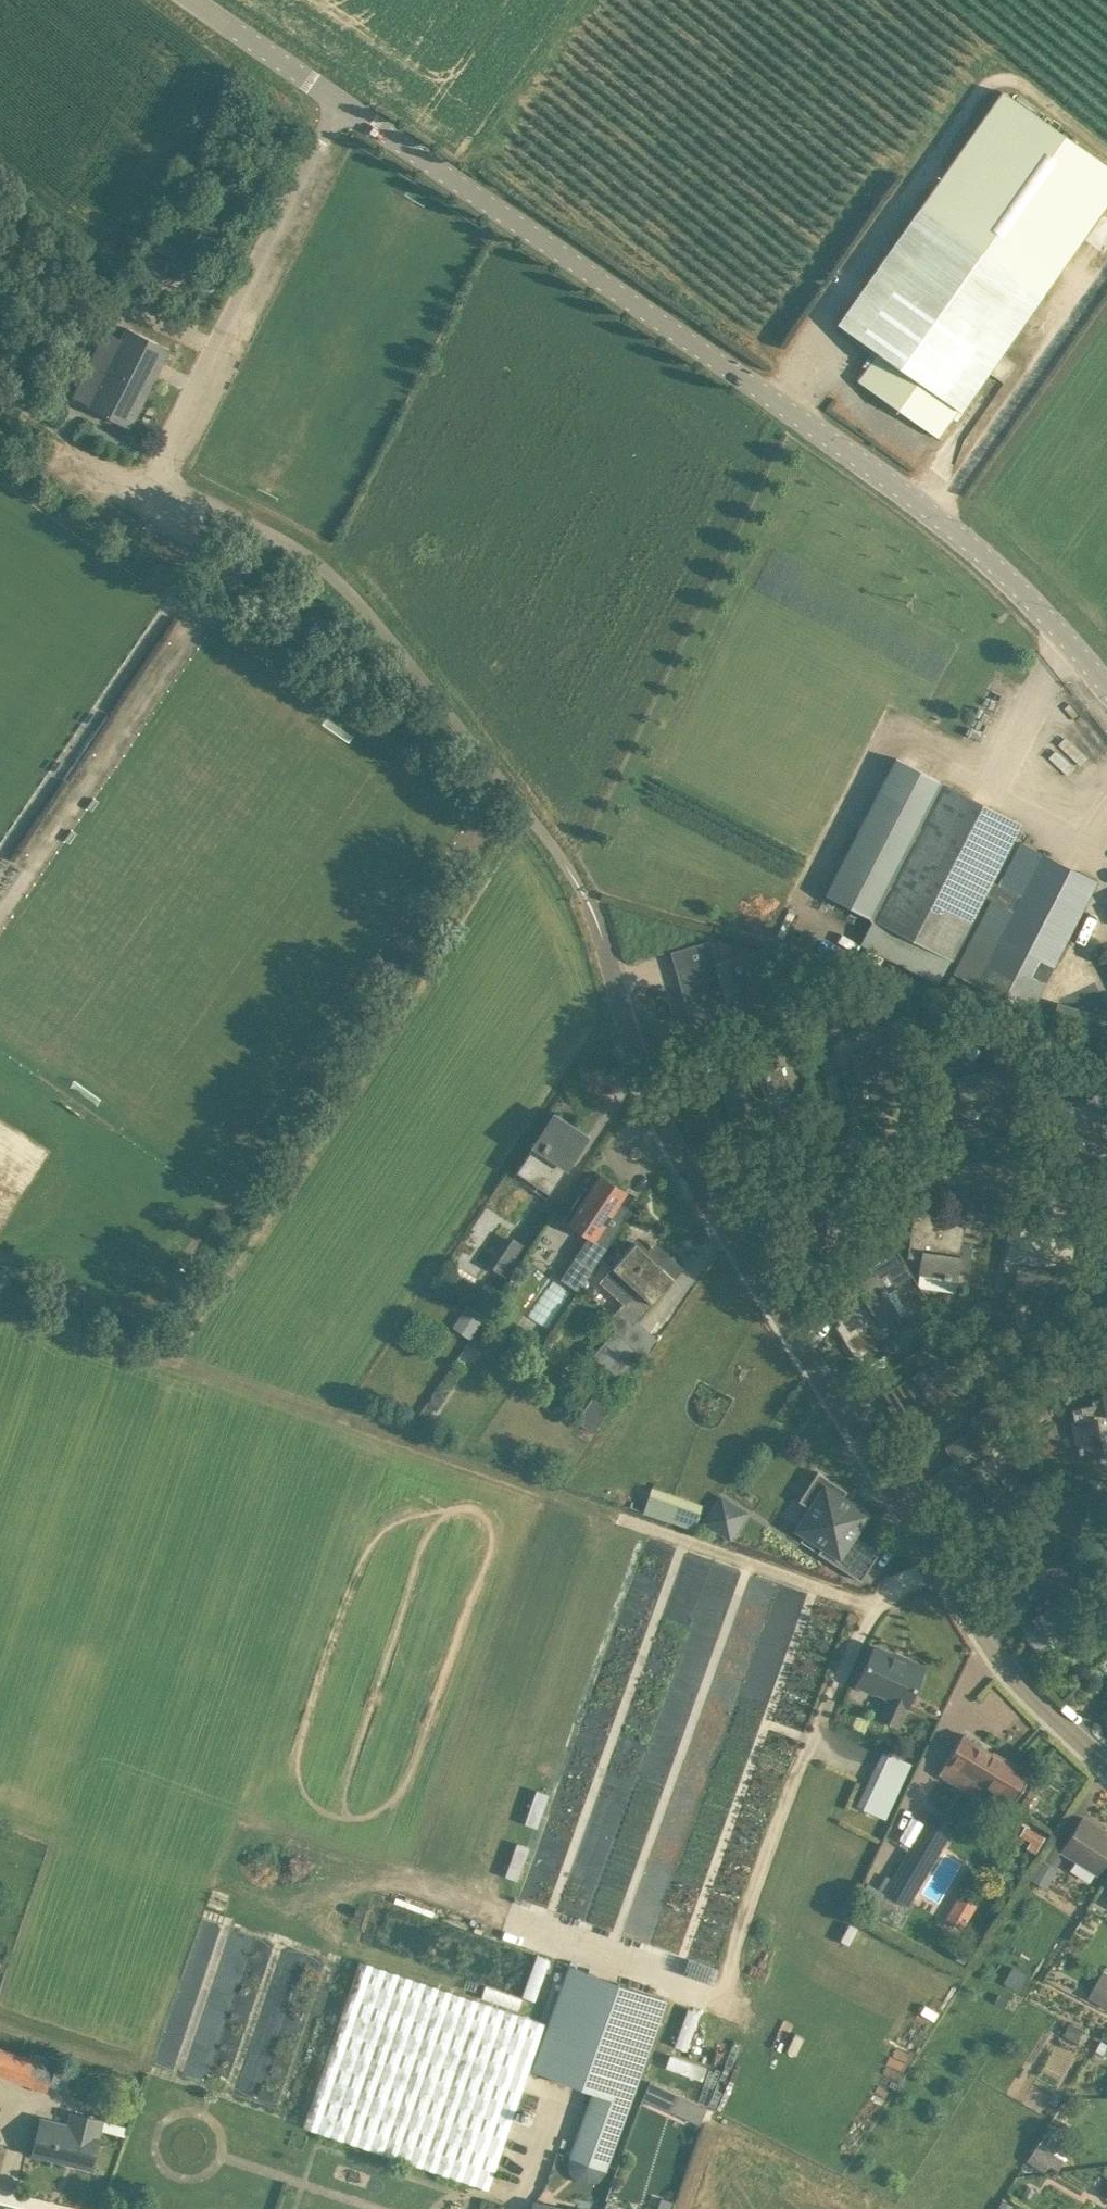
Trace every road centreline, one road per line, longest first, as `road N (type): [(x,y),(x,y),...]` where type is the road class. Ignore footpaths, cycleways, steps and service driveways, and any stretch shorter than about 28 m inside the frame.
road 1 (unclassified): [(697,1183),(646,1085),(583,893),(530,815),(374,615),(292,543),(152,471),(337,100)]
road 2 (unclassified): [(1106,685),(1025,592),(935,514),(337,100)]
road 3 (unclassified): [(940,1569),(697,1183)]
road 4 (residential): [(1106,1199),(842,1144),(791,1144),(697,1183)]
road 5 (track): [(1106,264),(935,514)]
road 6 (unclassified): [(1106,1765),(1011,1673),(940,1569)]
road 7 (residential): [(1106,1490),(994,1535),(940,1569)]
road 8 (unclassified): [(337,100),(201,0)]
road 9 (track): [(152,471),(137,475),(0,408)]

